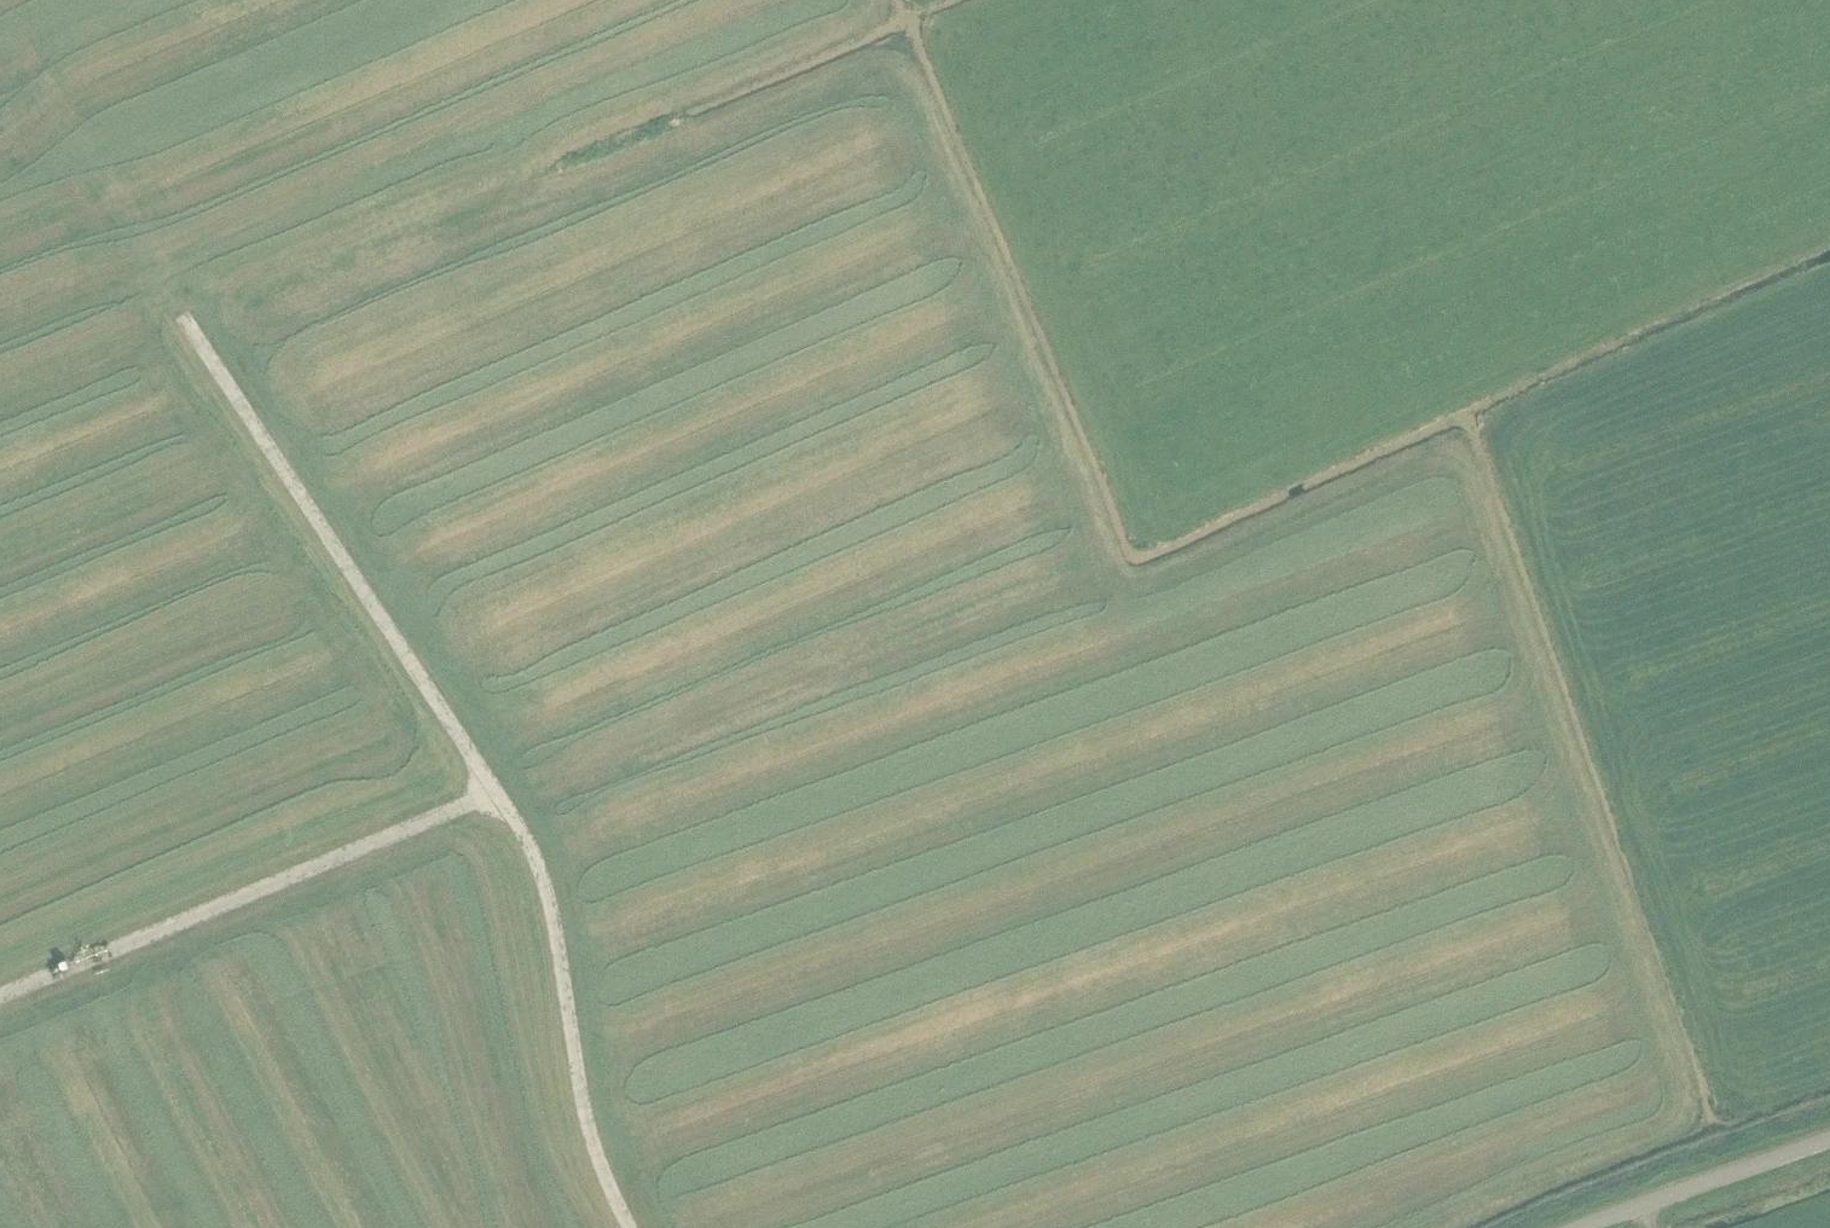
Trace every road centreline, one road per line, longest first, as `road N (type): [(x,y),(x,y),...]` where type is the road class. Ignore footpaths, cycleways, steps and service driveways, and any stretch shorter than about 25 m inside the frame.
road 1 (tertiary): [(1583,1227),(1829,1139)]

